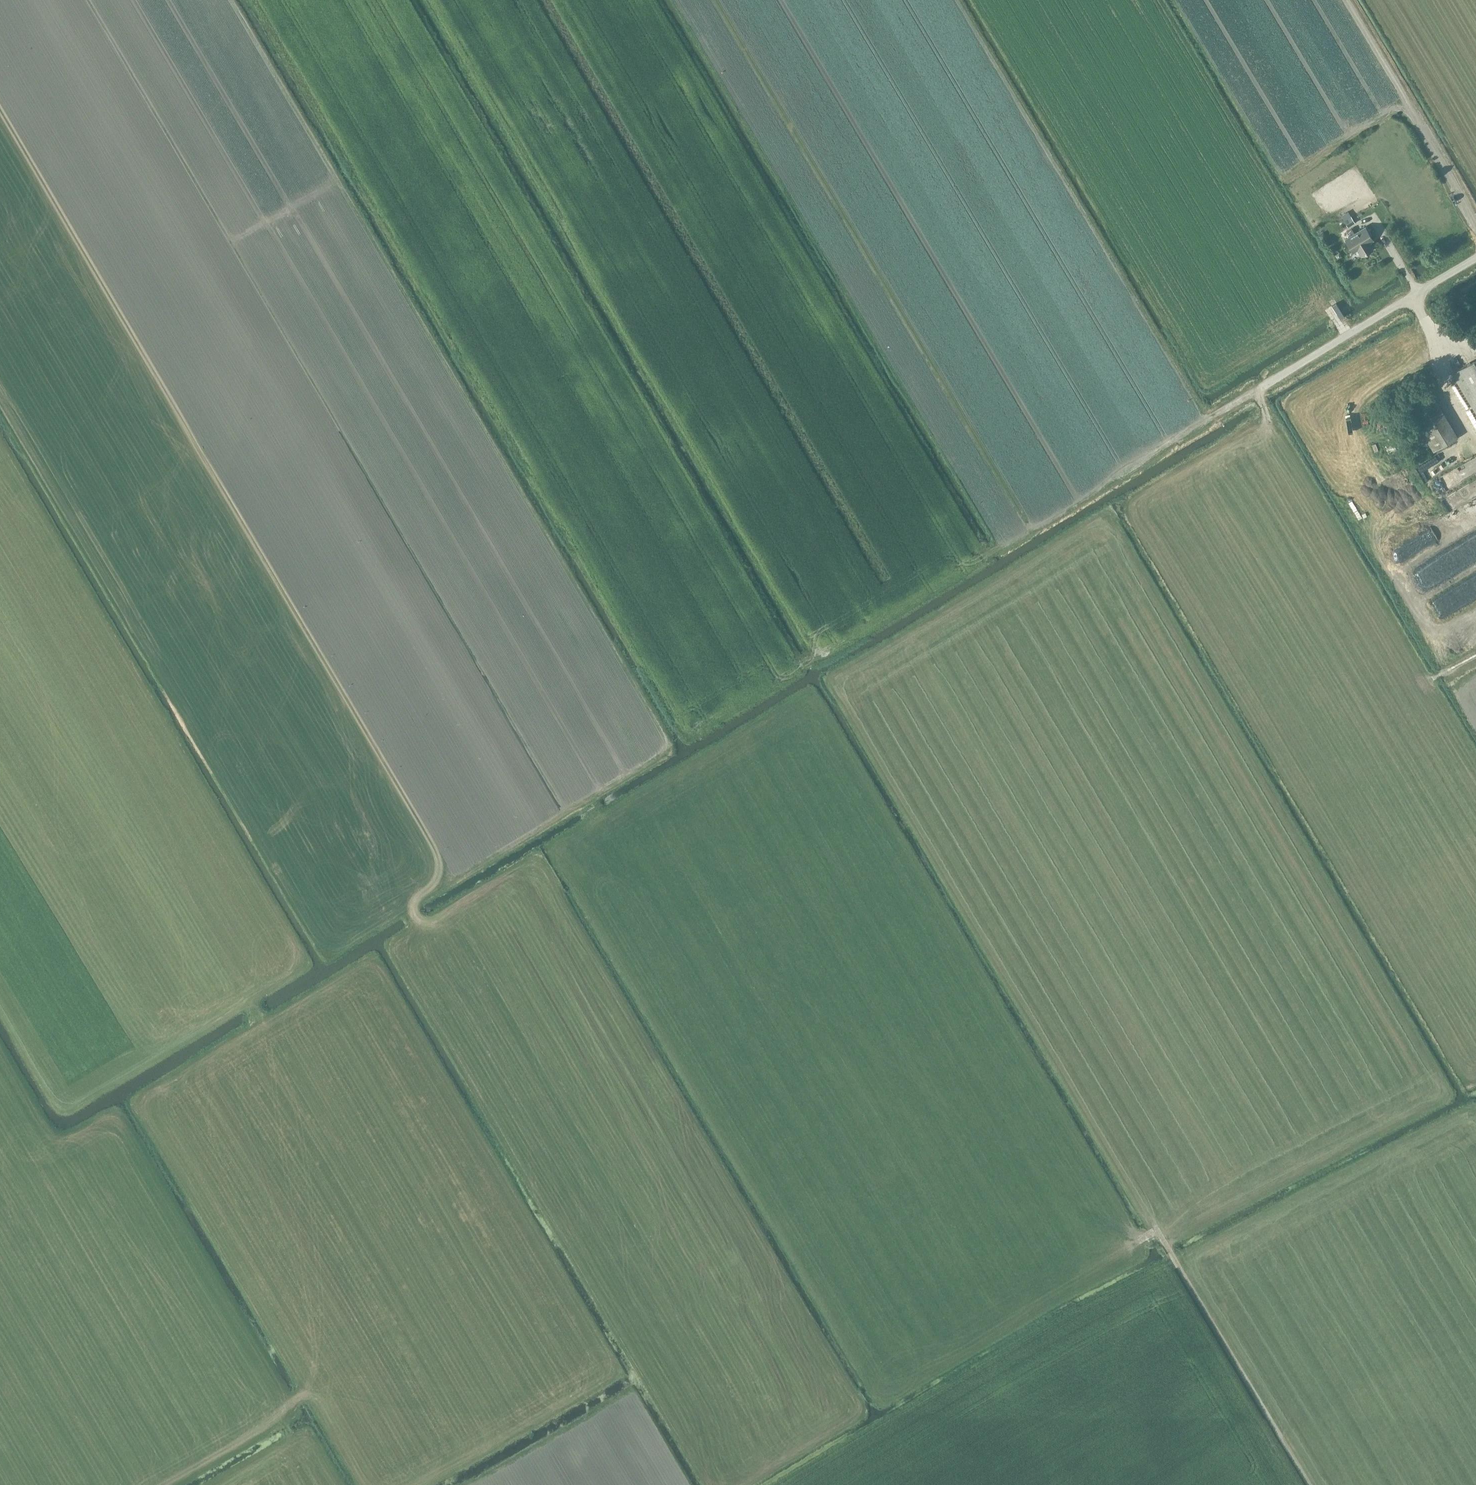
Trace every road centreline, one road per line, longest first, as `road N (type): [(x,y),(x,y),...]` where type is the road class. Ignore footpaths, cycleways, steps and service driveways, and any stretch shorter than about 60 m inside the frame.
road 1 (track): [(776,681),(1276,379)]
road 2 (track): [(1347,0),(1475,220)]
road 3 (unclassified): [(1276,379),(1475,257)]

